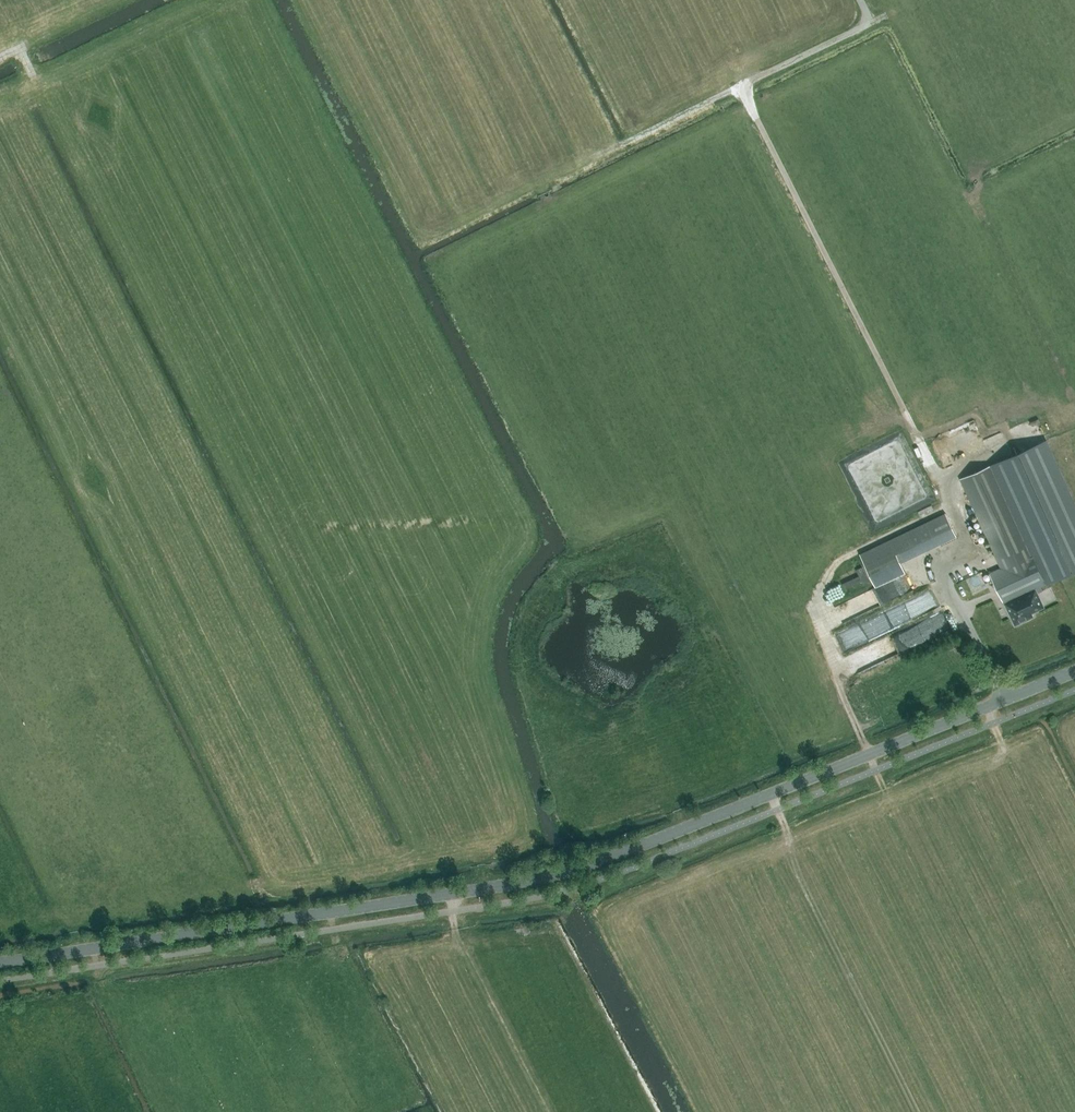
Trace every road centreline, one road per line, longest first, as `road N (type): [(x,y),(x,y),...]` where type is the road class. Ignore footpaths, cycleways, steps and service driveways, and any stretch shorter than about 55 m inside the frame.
road 1 (tertiary): [(0,963),(576,869)]
road 2 (tertiary): [(1074,672),(576,869)]

